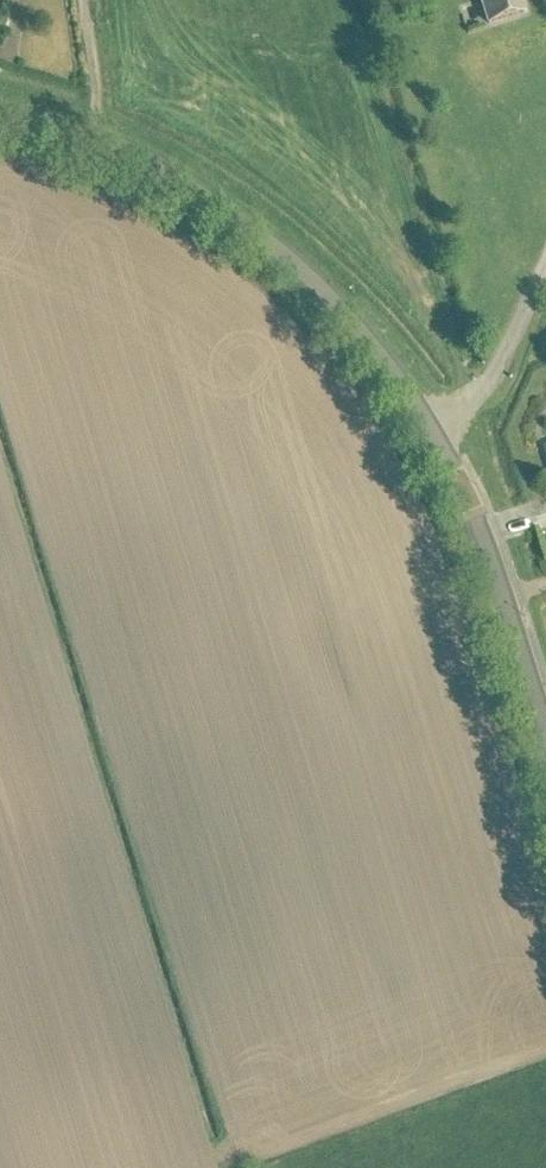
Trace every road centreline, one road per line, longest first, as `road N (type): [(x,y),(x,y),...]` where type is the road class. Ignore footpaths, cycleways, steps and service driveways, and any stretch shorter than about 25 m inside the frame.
road 1 (unclassified): [(457,479),(366,341),(265,241),(136,159),(0,111)]
road 2 (residential): [(545,720),(505,587),(457,479)]

